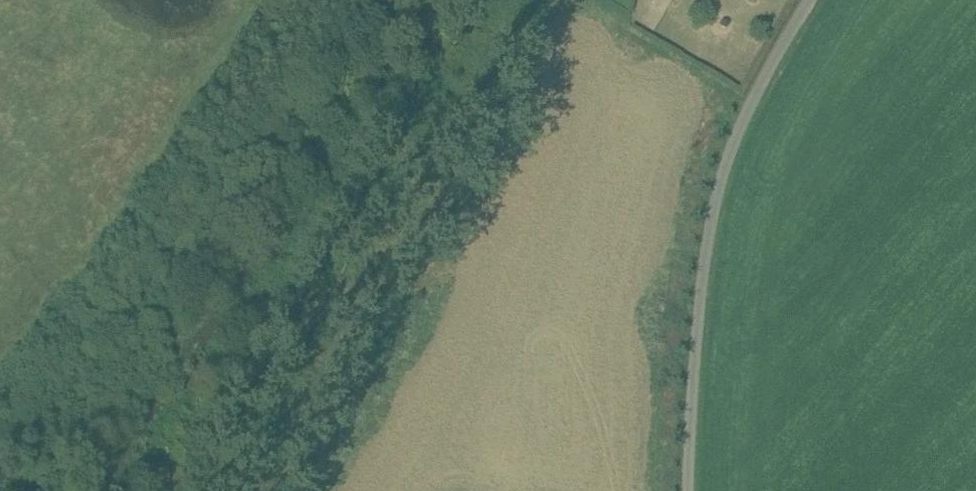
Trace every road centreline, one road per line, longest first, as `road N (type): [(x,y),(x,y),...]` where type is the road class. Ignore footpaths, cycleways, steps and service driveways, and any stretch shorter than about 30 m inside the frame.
road 1 (unclassified): [(690,490),(699,264),(714,175),(808,0)]

